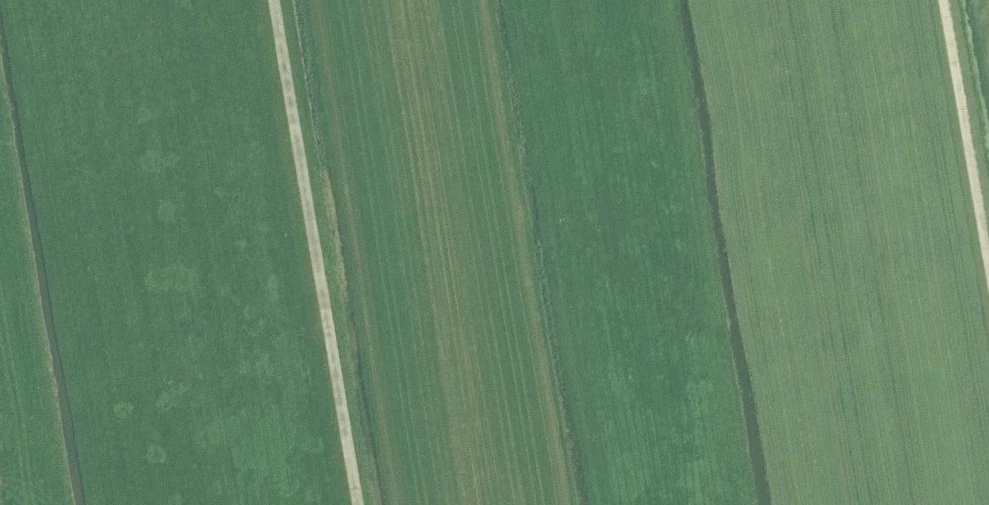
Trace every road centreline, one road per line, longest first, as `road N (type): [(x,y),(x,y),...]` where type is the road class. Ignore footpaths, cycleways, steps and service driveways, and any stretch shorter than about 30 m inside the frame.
road 1 (track): [(273,0),(359,504)]
road 2 (track): [(945,0),(988,266)]

